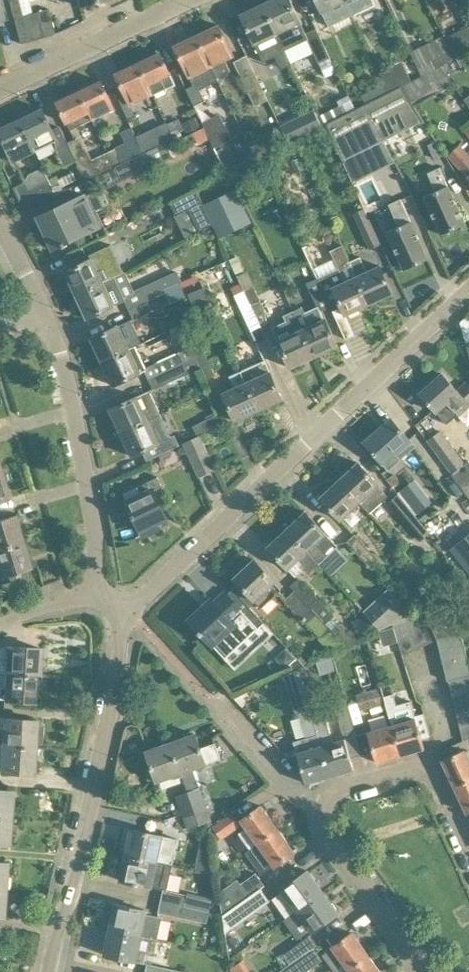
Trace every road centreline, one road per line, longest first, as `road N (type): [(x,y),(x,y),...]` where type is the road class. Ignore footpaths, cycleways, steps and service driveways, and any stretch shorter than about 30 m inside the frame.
road 1 (residential): [(119,615),(468,290)]
road 2 (residential): [(48,971),(115,684),(119,615)]
road 3 (residential): [(102,593),(71,404),(44,313)]
road 4 (residential): [(0,88),(189,0)]
road 5 (residential): [(325,804),(328,833),(433,971)]
road 6 (residential): [(468,850),(425,771),(346,786),(325,804)]
road 7 (residential): [(325,804),(298,795),(219,700)]

